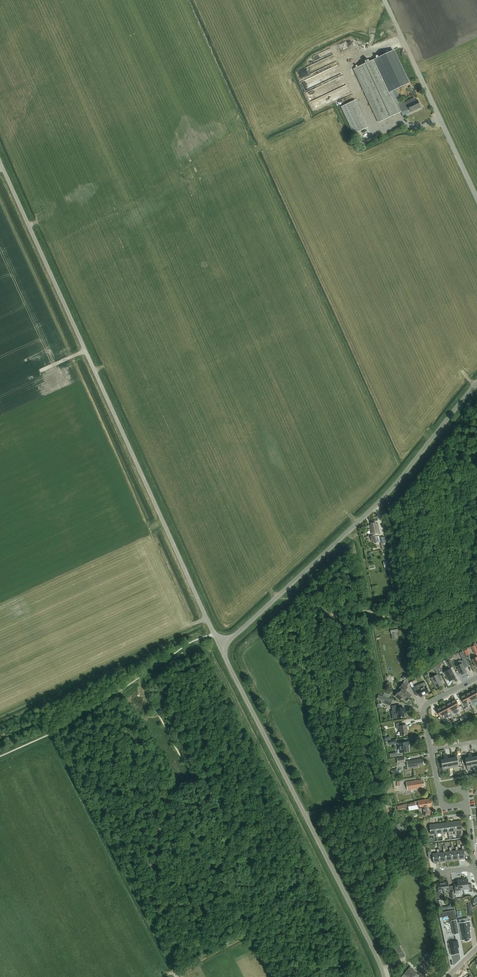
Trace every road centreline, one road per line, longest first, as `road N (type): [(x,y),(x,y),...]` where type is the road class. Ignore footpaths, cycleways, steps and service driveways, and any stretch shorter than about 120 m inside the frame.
road 1 (unclassified): [(221,648),(0,165)]
road 2 (unclassified): [(221,648),(374,508),(476,383)]
road 3 (unclassified): [(384,976),(221,648)]
road 4 (unclassified): [(476,199),(384,0)]

